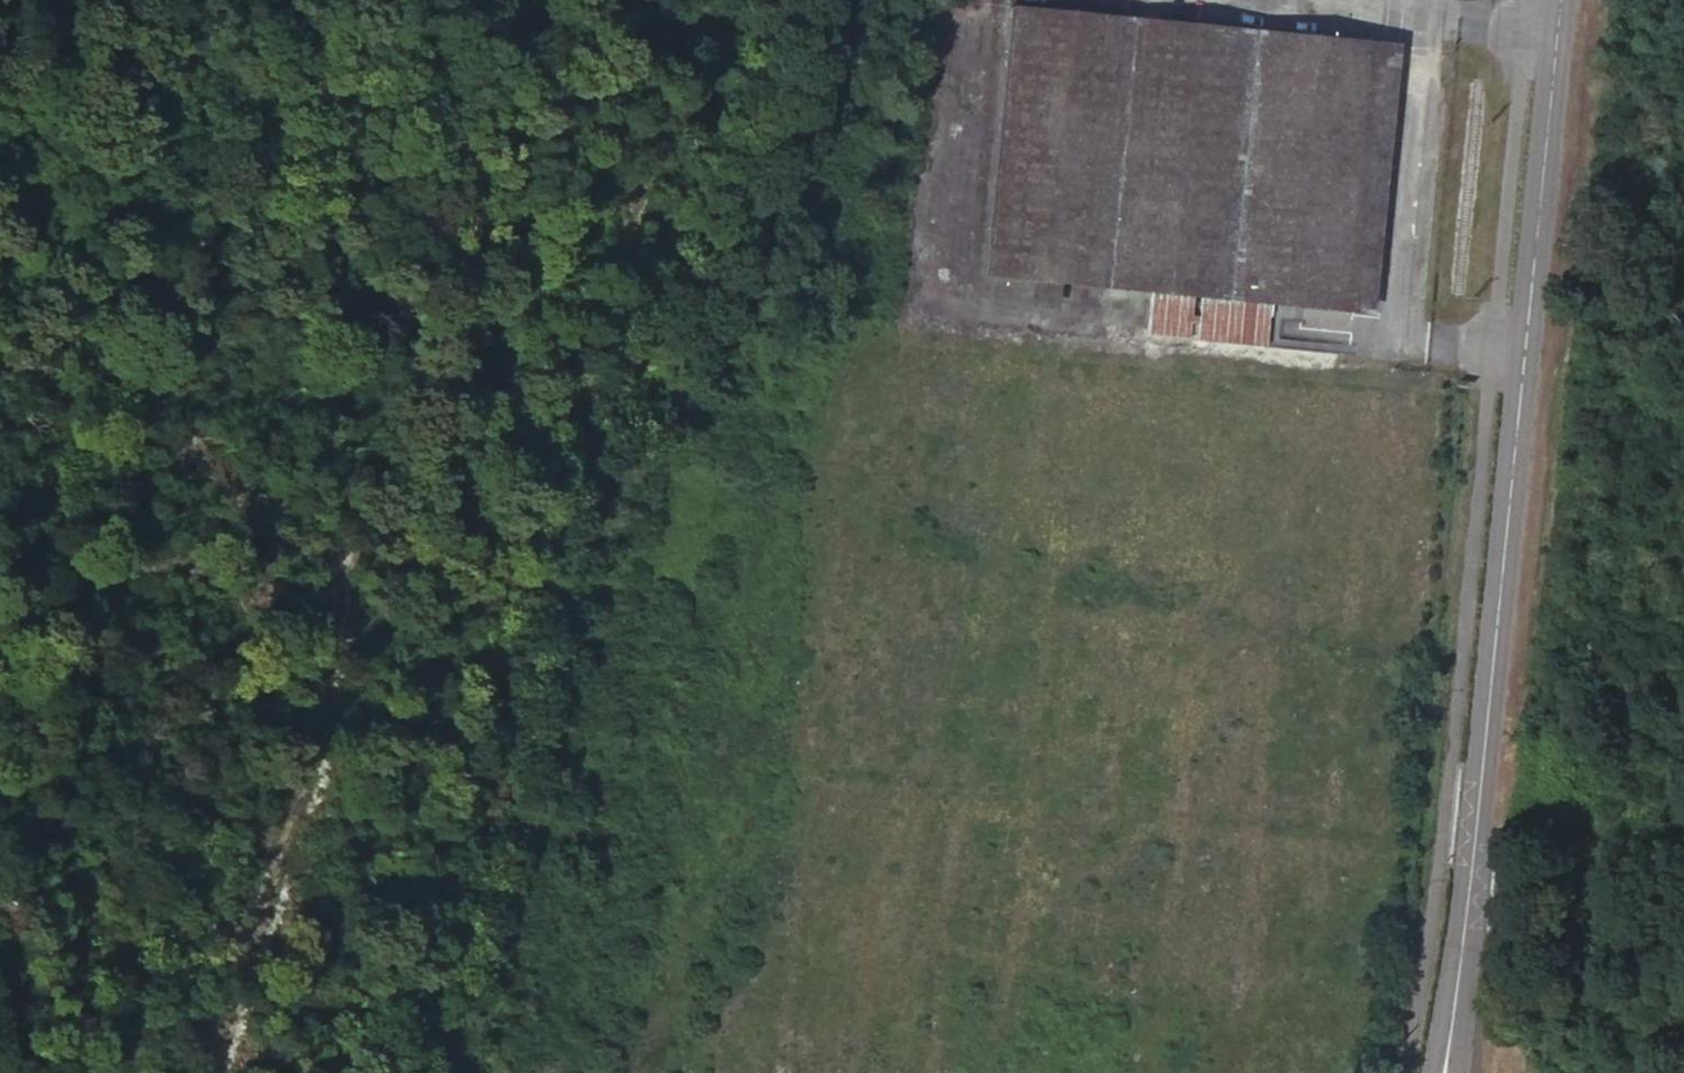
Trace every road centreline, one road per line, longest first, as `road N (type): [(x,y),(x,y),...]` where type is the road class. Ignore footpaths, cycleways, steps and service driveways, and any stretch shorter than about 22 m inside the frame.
road 1 (track): [(696,0),(379,1072)]
road 2 (secondary): [(1554,0),(1444,1072)]

